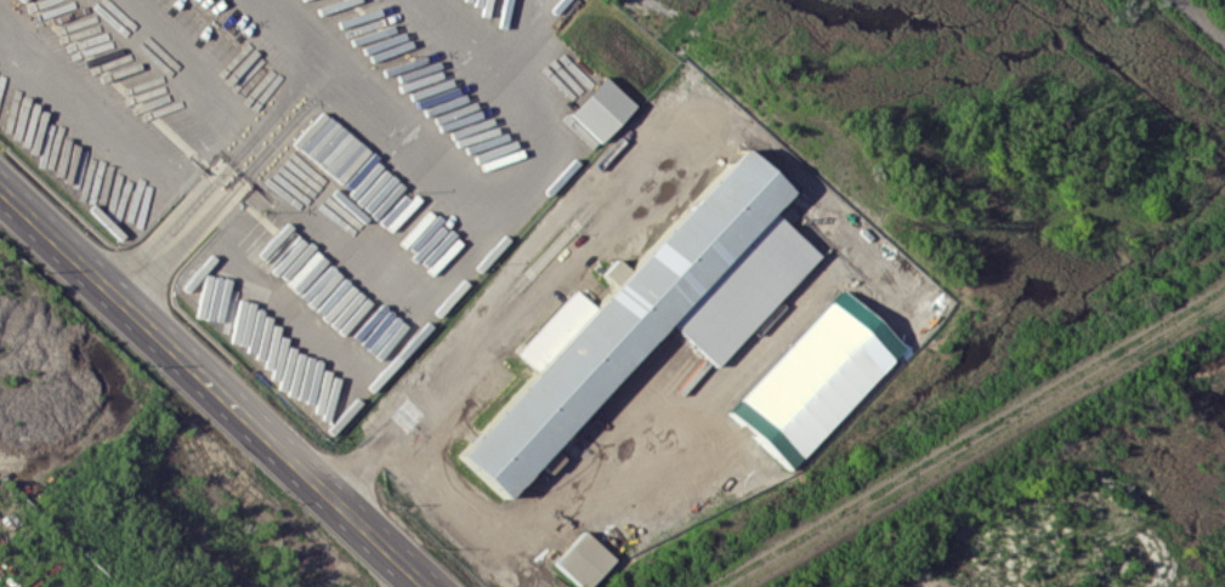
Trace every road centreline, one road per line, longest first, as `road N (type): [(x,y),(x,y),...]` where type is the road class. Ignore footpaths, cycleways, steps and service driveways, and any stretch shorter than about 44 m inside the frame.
road 1 (primary): [(0,189),(429,586)]

